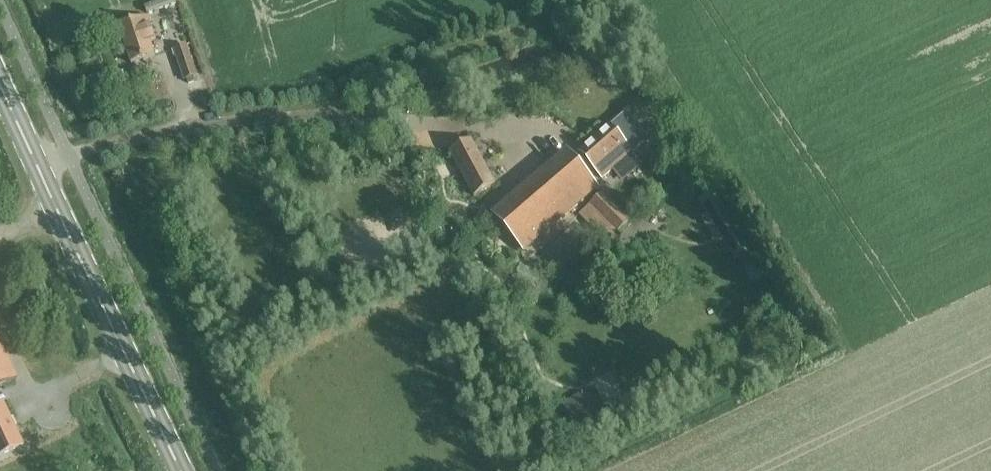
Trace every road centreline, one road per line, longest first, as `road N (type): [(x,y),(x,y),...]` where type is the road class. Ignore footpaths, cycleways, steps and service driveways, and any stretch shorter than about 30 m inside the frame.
road 1 (secondary): [(177,470),(0,84)]

